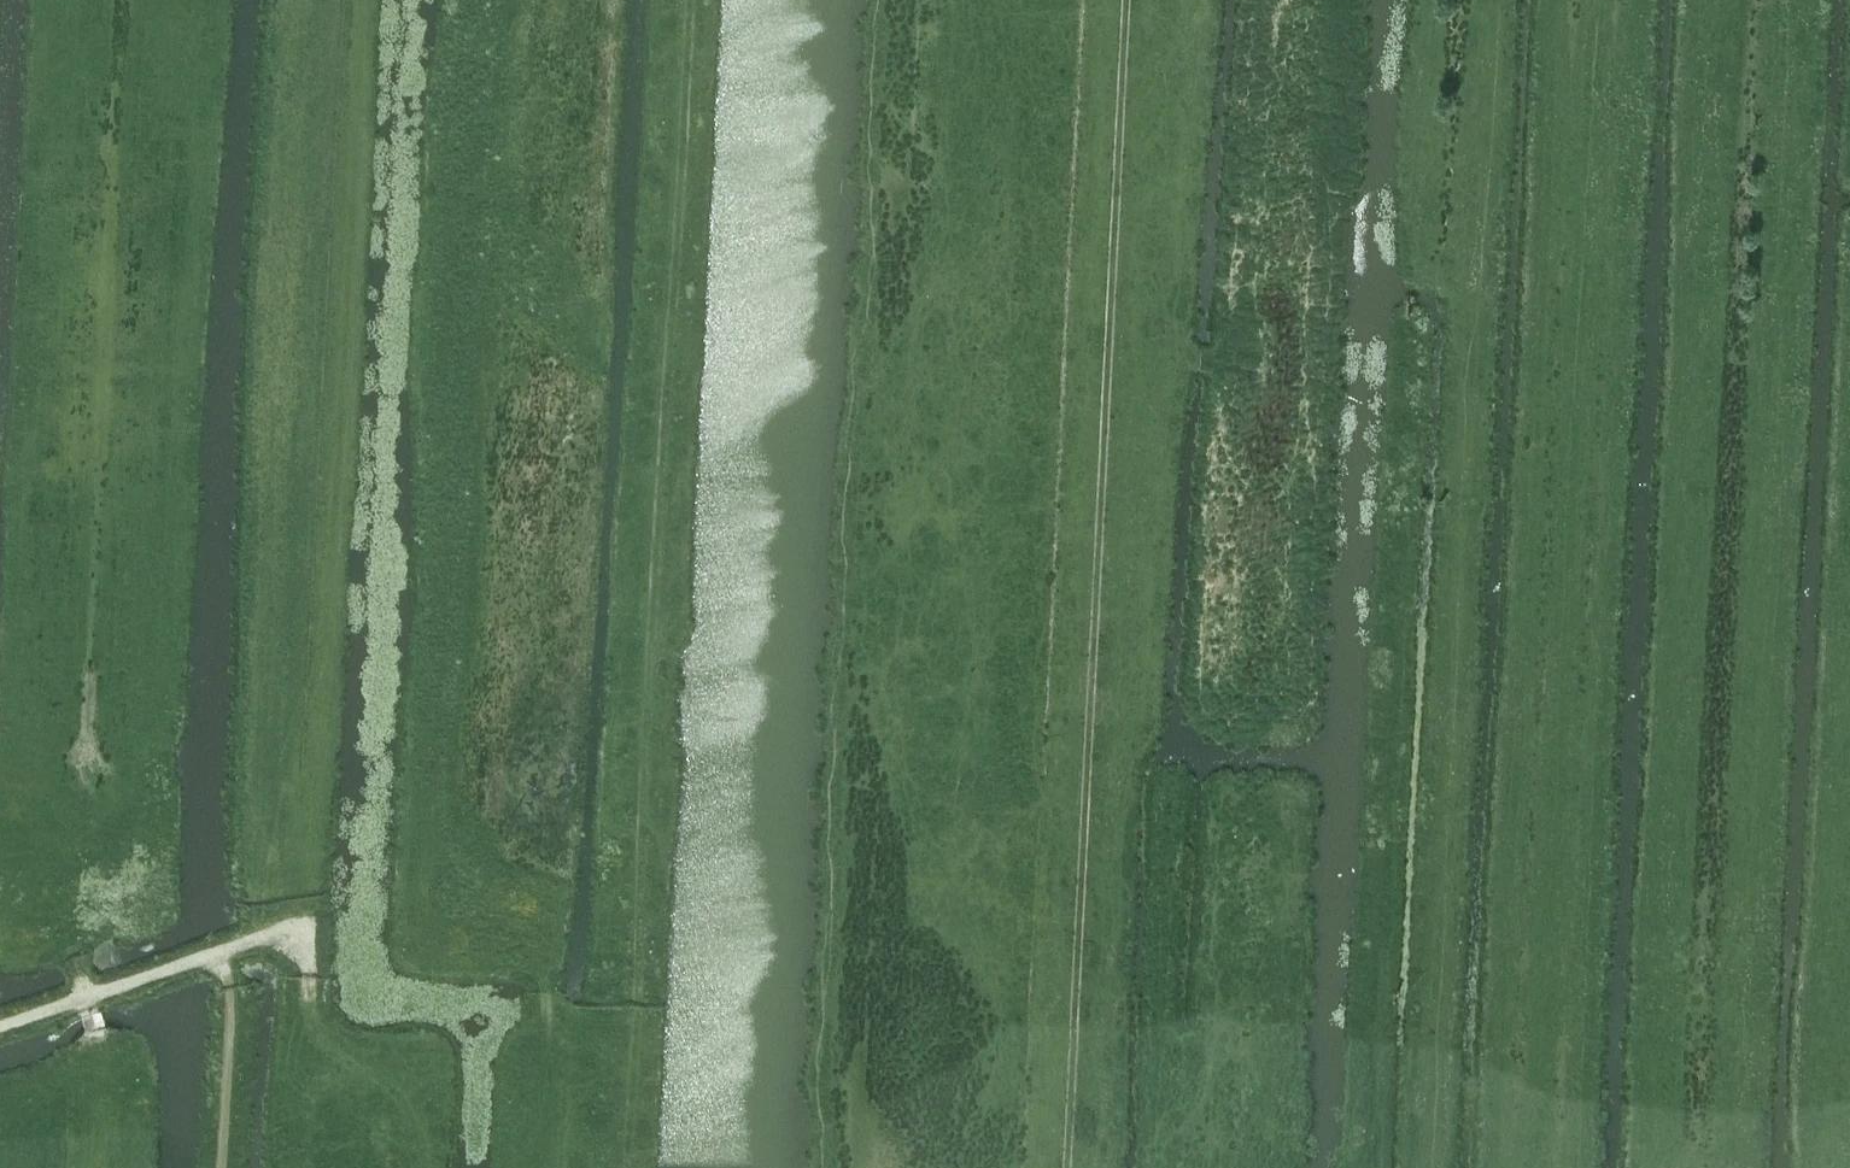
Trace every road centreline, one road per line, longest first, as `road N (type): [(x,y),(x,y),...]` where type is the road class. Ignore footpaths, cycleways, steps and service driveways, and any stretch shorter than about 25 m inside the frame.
road 1 (track): [(1067,1167),(1126,0)]
road 2 (track): [(0,1025),(228,953)]

